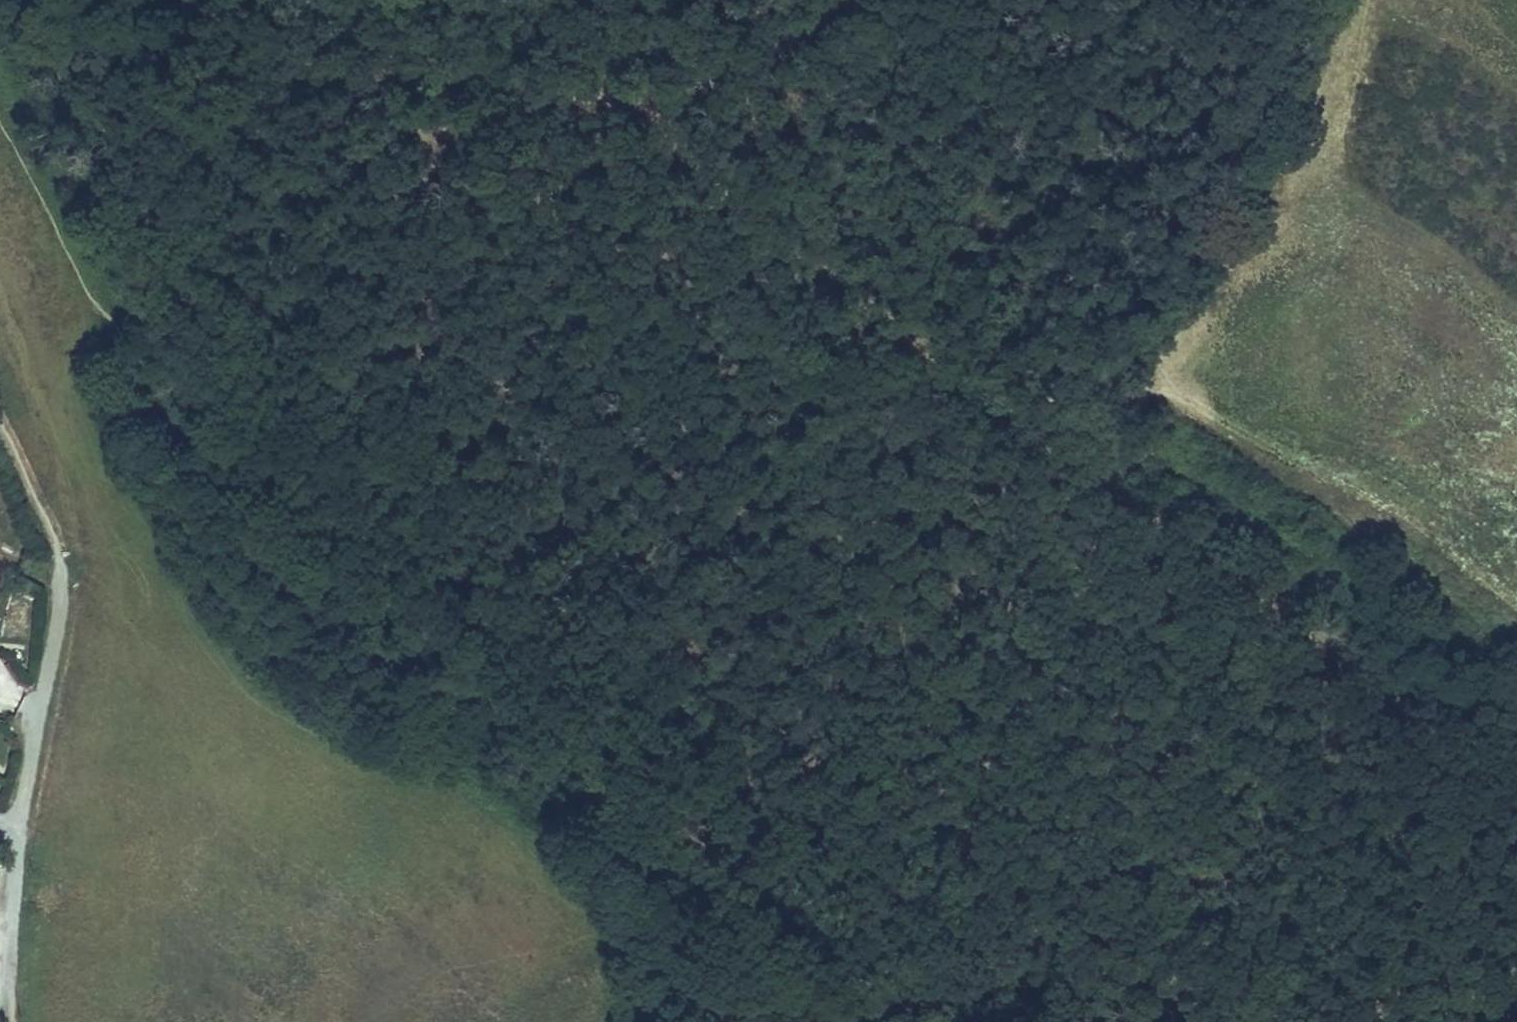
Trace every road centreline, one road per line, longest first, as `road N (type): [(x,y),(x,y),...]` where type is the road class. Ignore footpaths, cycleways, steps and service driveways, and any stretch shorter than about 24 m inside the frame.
road 1 (track): [(933,1021),(665,792),(478,618),(382,554),(183,232),(55,0)]
road 2 (residential): [(8,1021),(15,869),(9,836),(0,831)]

